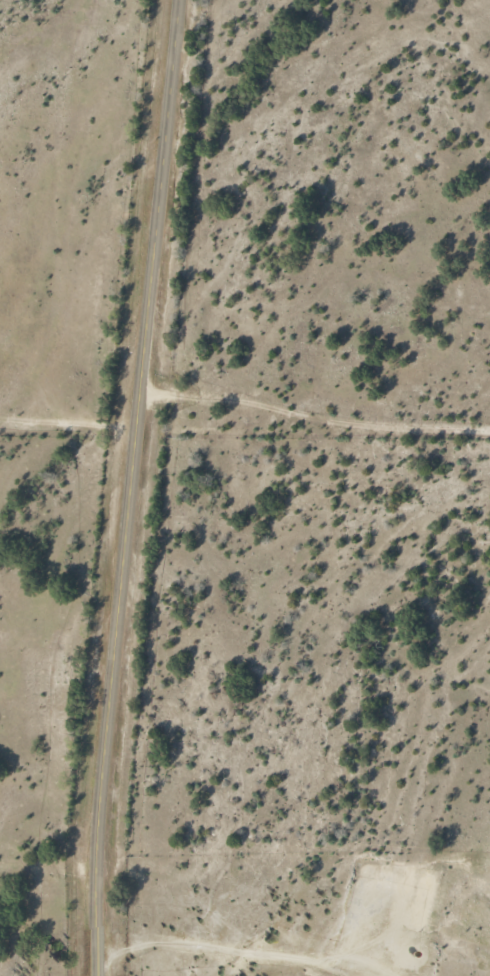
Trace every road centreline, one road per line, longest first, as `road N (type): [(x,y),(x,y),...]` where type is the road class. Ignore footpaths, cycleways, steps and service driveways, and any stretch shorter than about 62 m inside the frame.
road 1 (tertiary): [(99,975),(102,802),(185,0)]
road 2 (residential): [(346,975),(309,964),(99,945)]
road 3 (residential): [(142,433),(0,433)]

